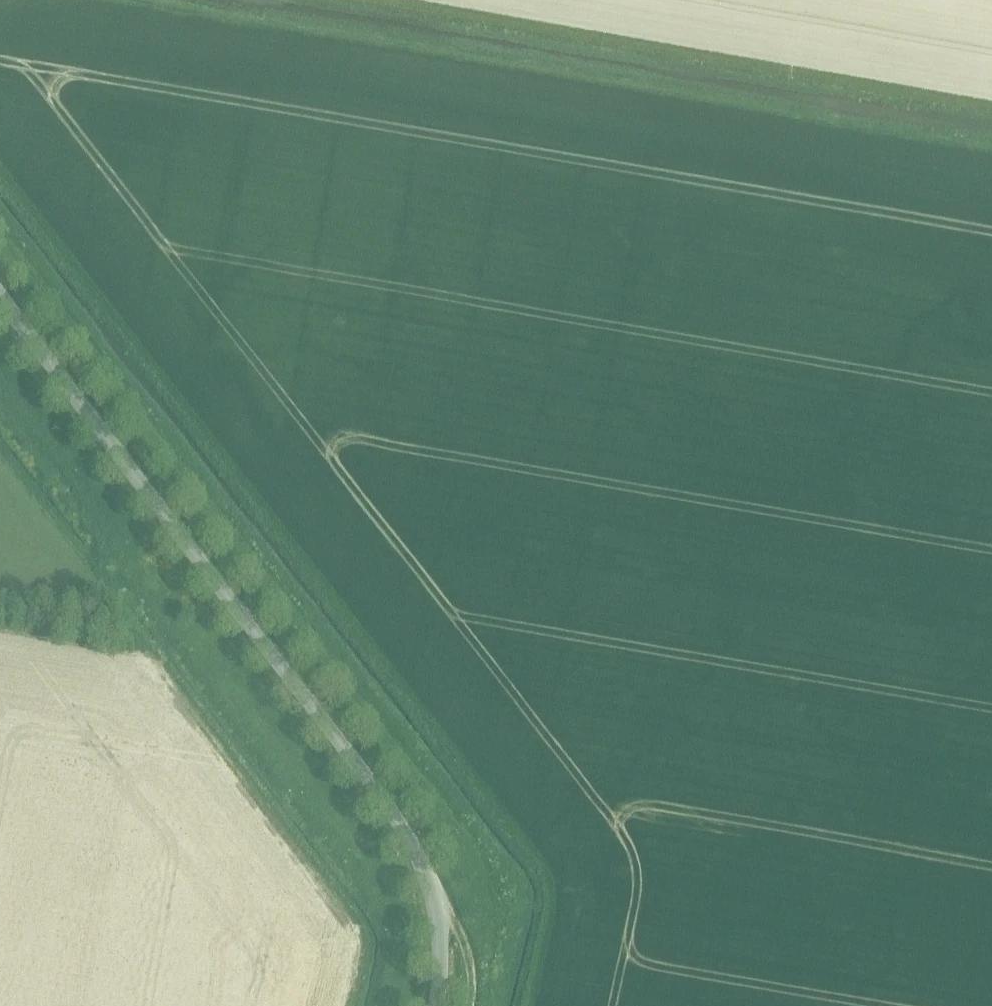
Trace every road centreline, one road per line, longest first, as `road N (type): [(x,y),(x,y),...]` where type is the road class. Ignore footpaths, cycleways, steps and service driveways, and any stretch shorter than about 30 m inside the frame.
road 1 (unclassified): [(437,1005),(436,914),(412,846),(0,297)]

